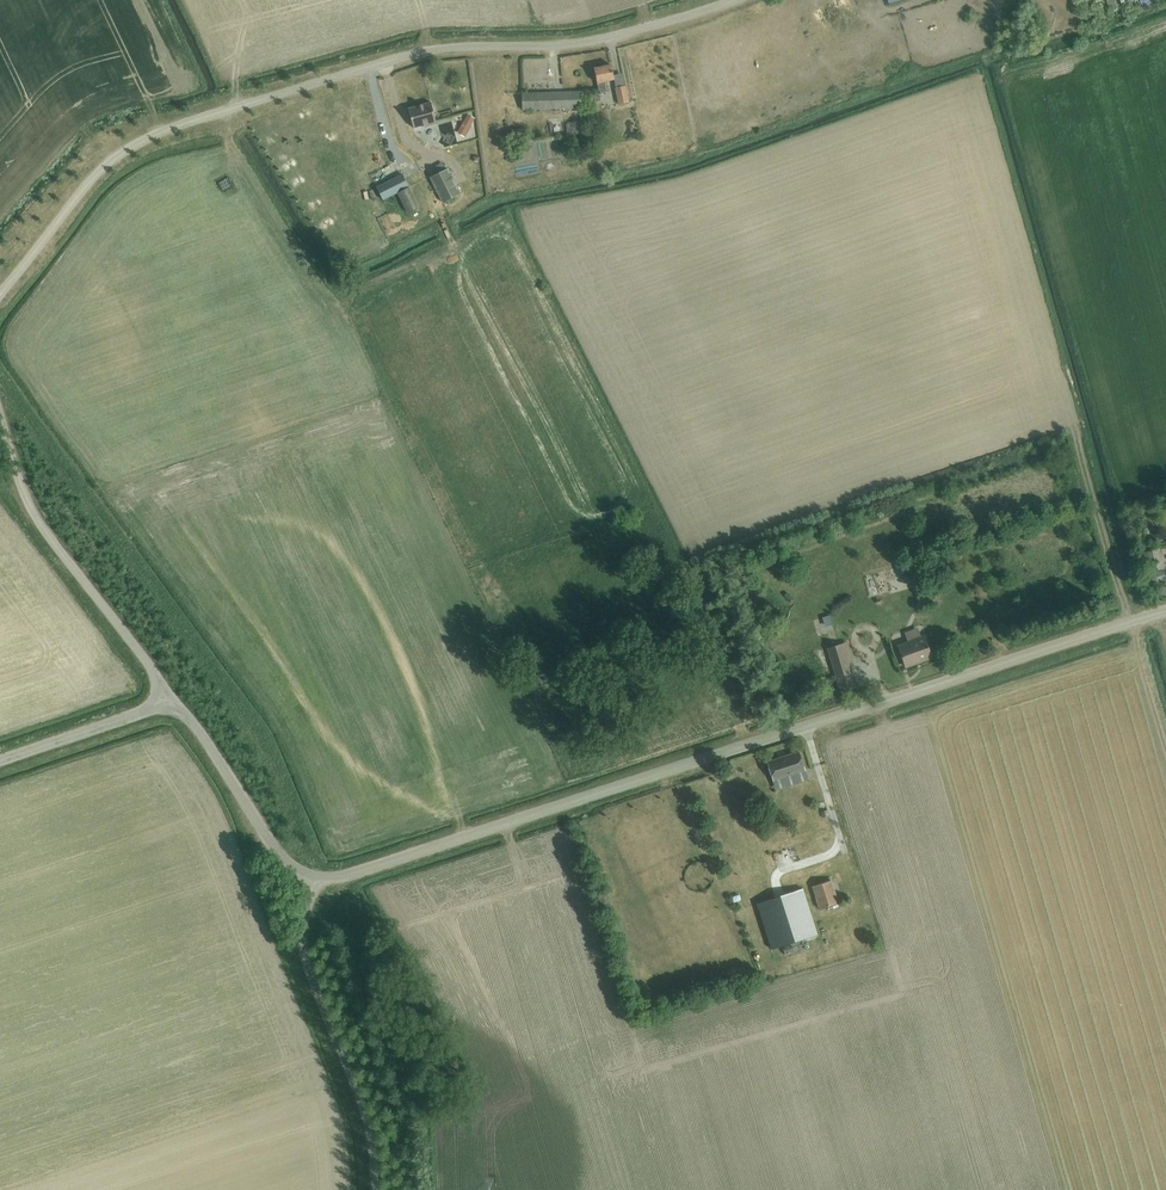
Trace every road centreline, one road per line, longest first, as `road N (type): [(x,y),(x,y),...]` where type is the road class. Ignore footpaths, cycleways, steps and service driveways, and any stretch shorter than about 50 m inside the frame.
road 1 (unclassified): [(313,885),(905,704),(1165,610)]
road 2 (unclassified): [(0,297),(101,171),(155,134),(407,55),(578,45),(738,0)]
road 3 (unclassified): [(170,701),(35,518),(0,415)]
road 4 (unclassified): [(373,1189),(368,1124),(304,956),(313,885)]
road 5 (unclassified): [(313,885),(273,845),(170,701)]
road 6 (unclassified): [(0,758),(170,701)]

